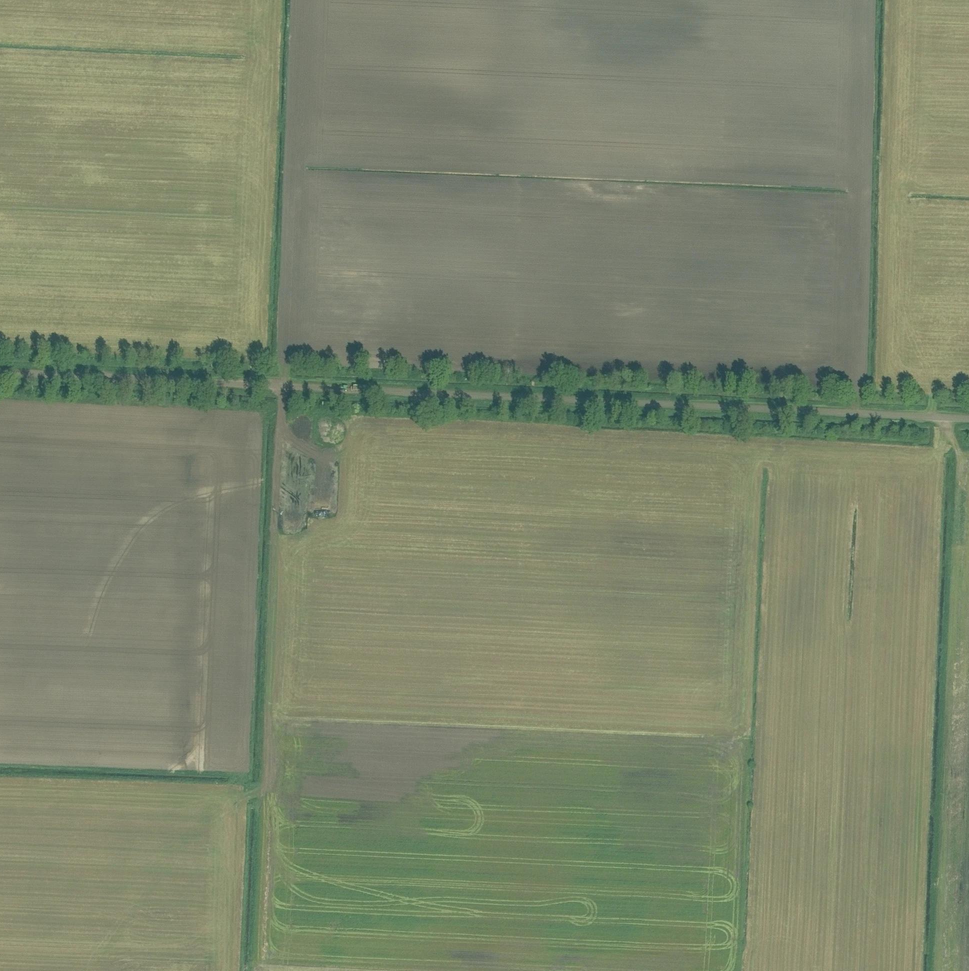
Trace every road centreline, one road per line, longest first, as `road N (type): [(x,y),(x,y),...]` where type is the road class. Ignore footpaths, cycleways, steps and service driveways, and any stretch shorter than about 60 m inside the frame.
road 1 (unclassified): [(968,419),(0,371)]
road 2 (track): [(280,386),(262,802)]

